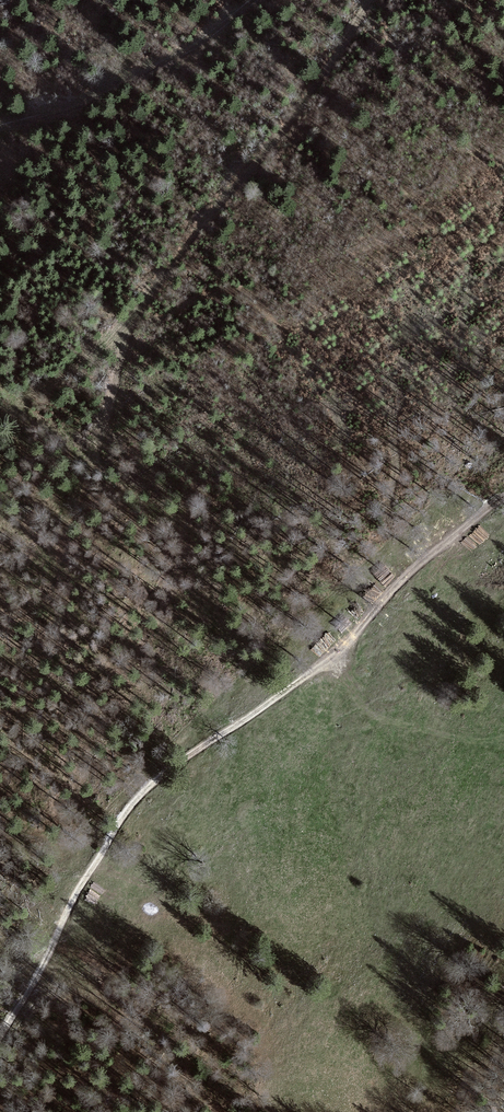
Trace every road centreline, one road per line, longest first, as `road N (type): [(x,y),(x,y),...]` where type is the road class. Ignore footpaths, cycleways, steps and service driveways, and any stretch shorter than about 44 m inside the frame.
road 1 (track): [(0,1043),(51,958),(78,890),(133,807),(319,671),(397,590),(503,504)]
road 2 (track): [(261,0),(213,40),(90,107),(0,132)]
road 3 (track): [(339,653),(362,698),(407,726),(503,735)]

